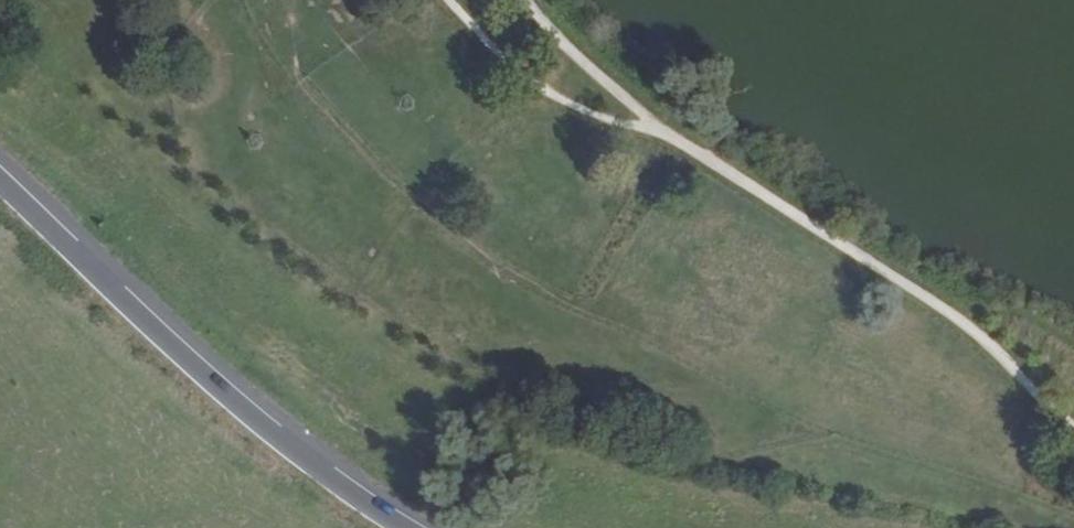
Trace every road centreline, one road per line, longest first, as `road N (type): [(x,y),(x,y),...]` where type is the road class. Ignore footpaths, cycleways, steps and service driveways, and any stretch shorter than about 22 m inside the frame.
road 1 (trunk): [(402,527),(261,428),(0,186)]

